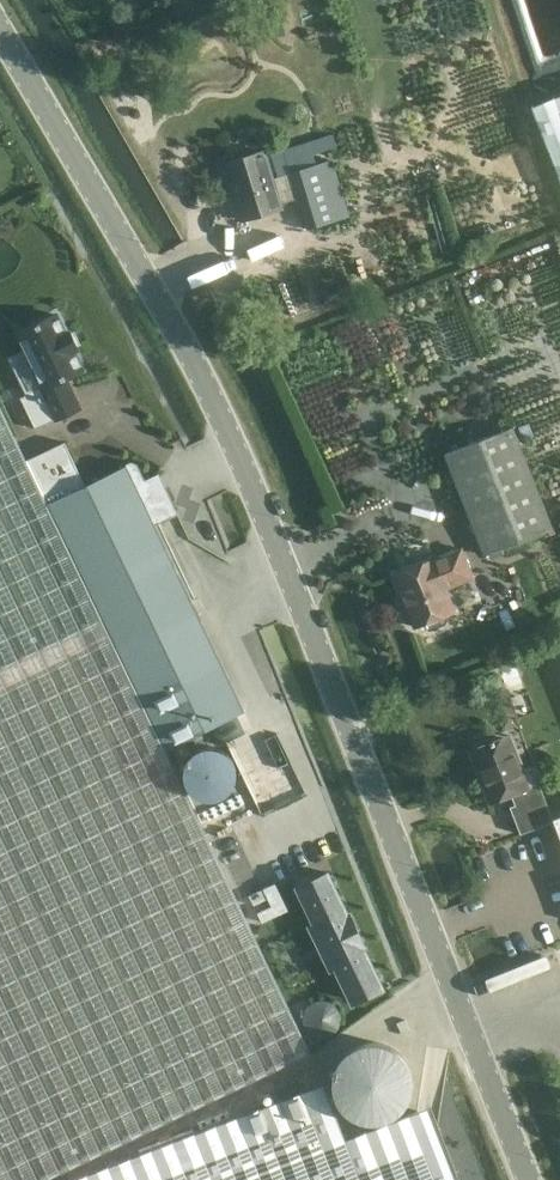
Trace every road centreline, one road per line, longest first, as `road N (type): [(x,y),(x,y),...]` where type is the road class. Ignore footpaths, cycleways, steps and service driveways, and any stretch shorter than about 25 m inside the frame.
road 1 (tertiary): [(526,1179),(227,425),(0,30)]

